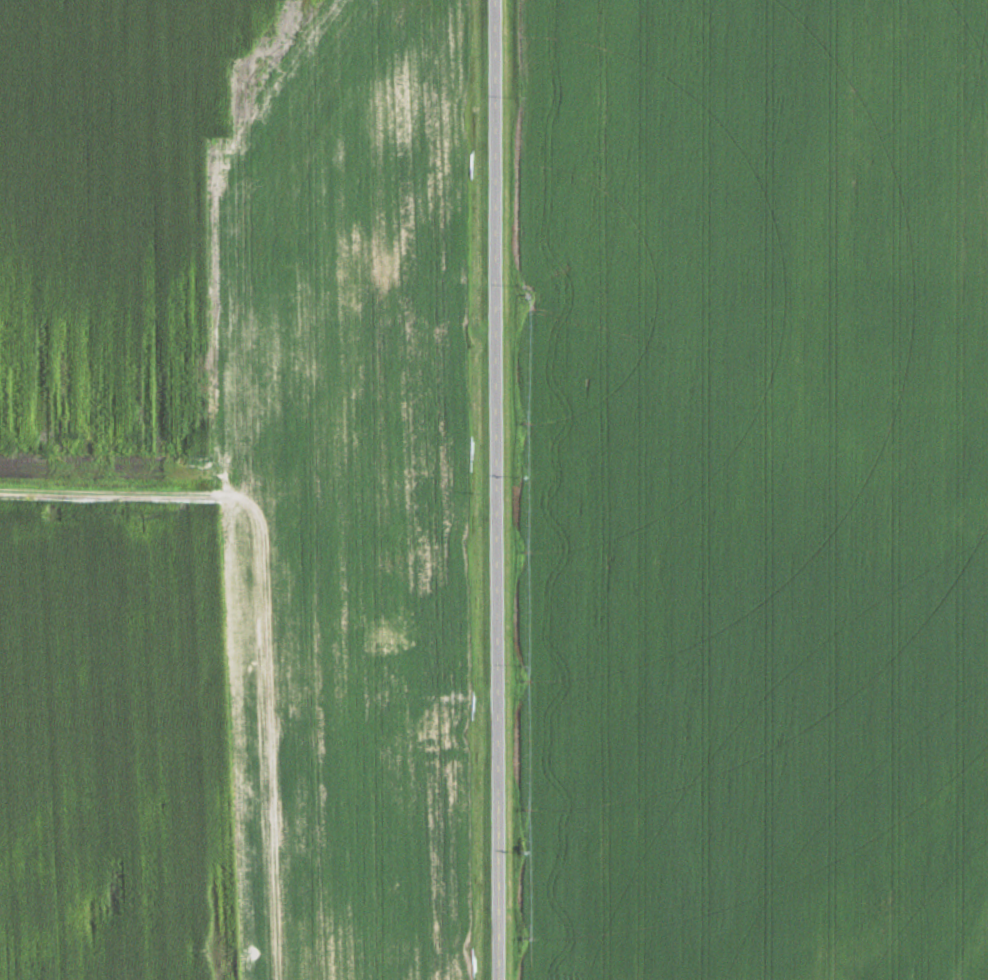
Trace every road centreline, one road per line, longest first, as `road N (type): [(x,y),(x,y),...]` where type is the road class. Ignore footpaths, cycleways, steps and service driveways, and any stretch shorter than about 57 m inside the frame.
road 1 (tertiary): [(499,979),(494,0)]

